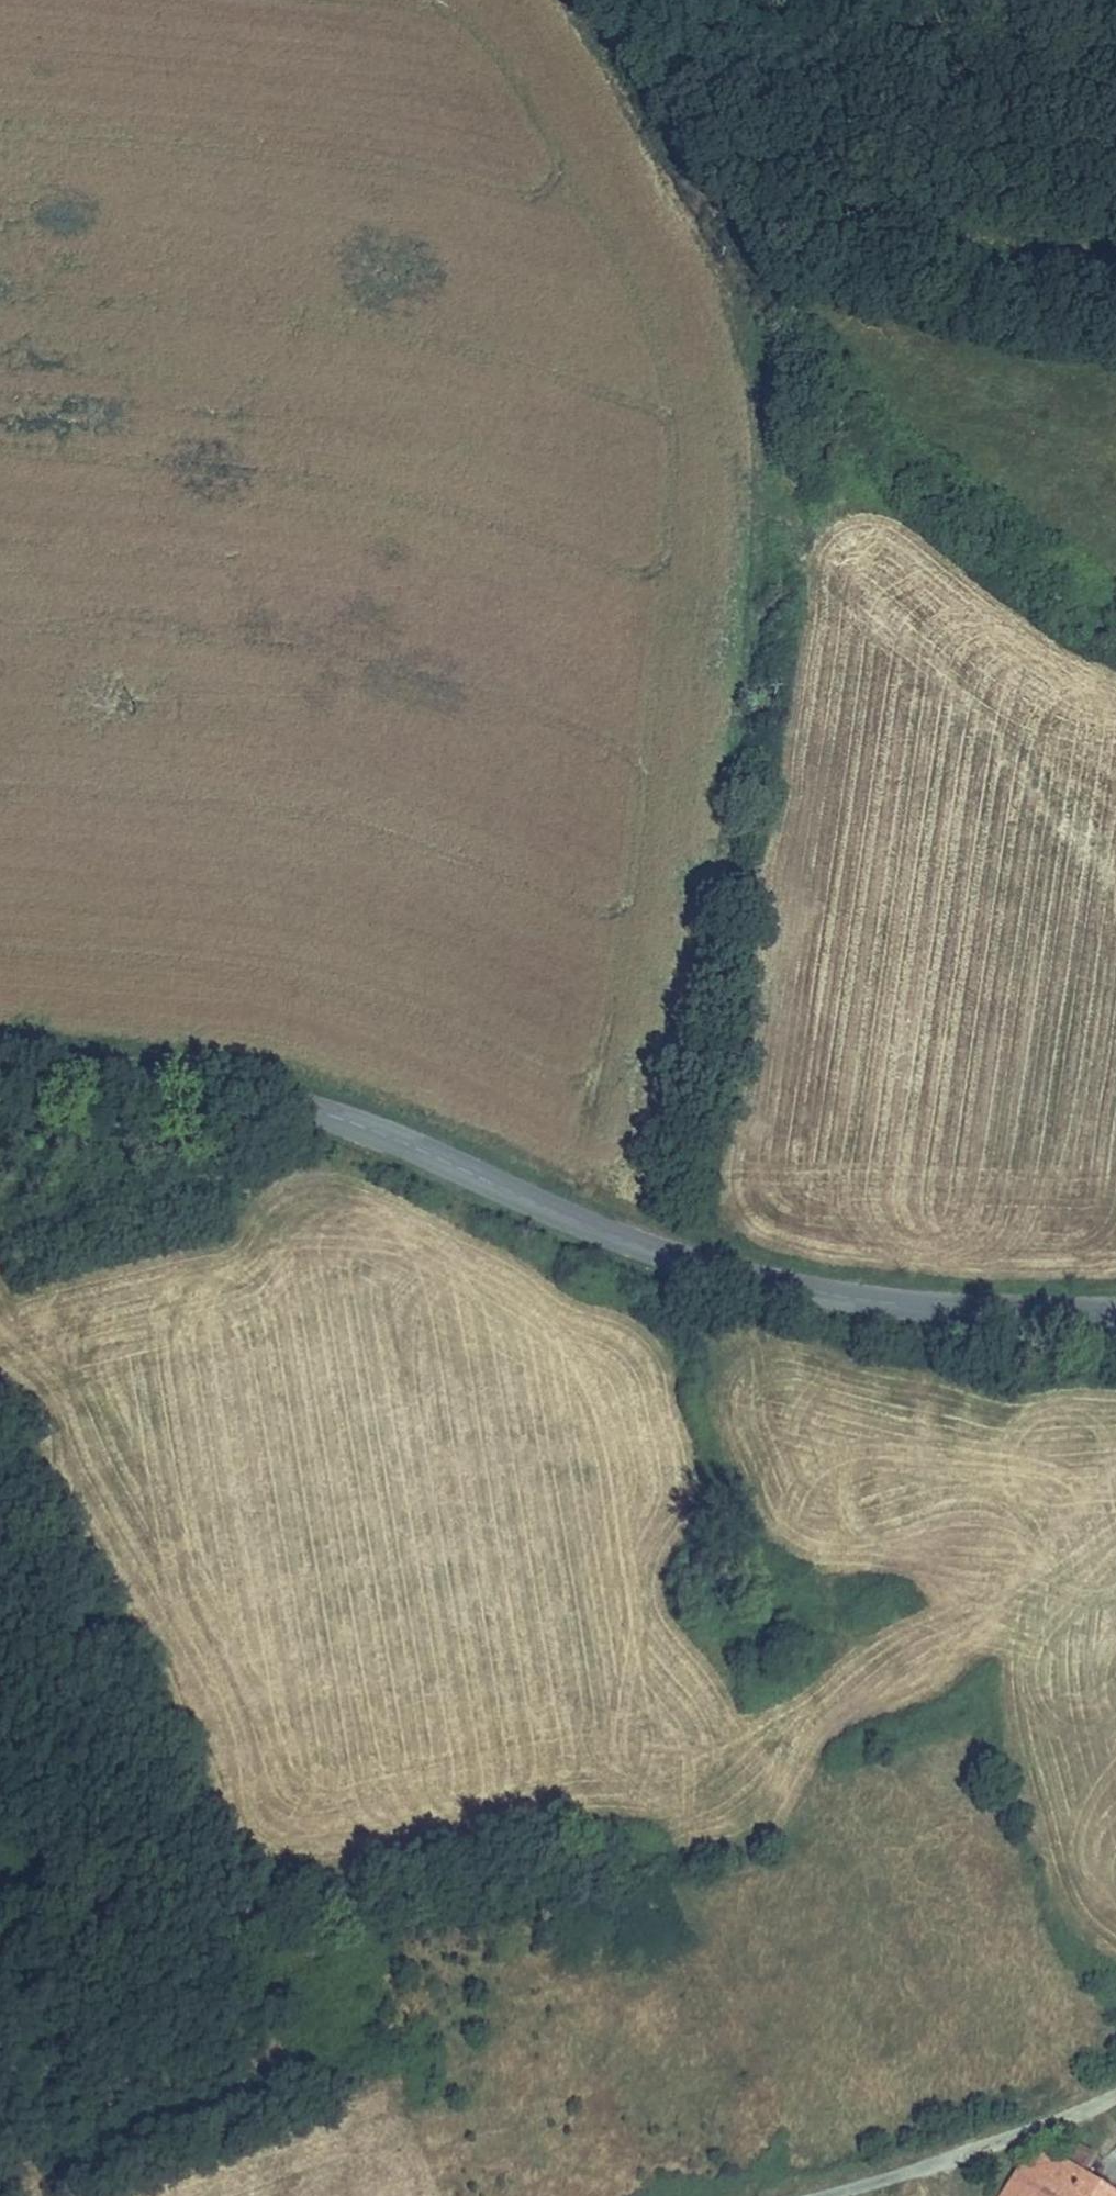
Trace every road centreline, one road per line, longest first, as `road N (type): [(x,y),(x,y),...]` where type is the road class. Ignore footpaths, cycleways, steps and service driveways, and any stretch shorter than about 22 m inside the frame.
road 1 (tertiary): [(0,1074),(258,1098),(347,1115),(599,1230),(826,1297),(957,1312),(1115,1316)]
road 2 (unclassified): [(1115,2097),(816,2195)]

